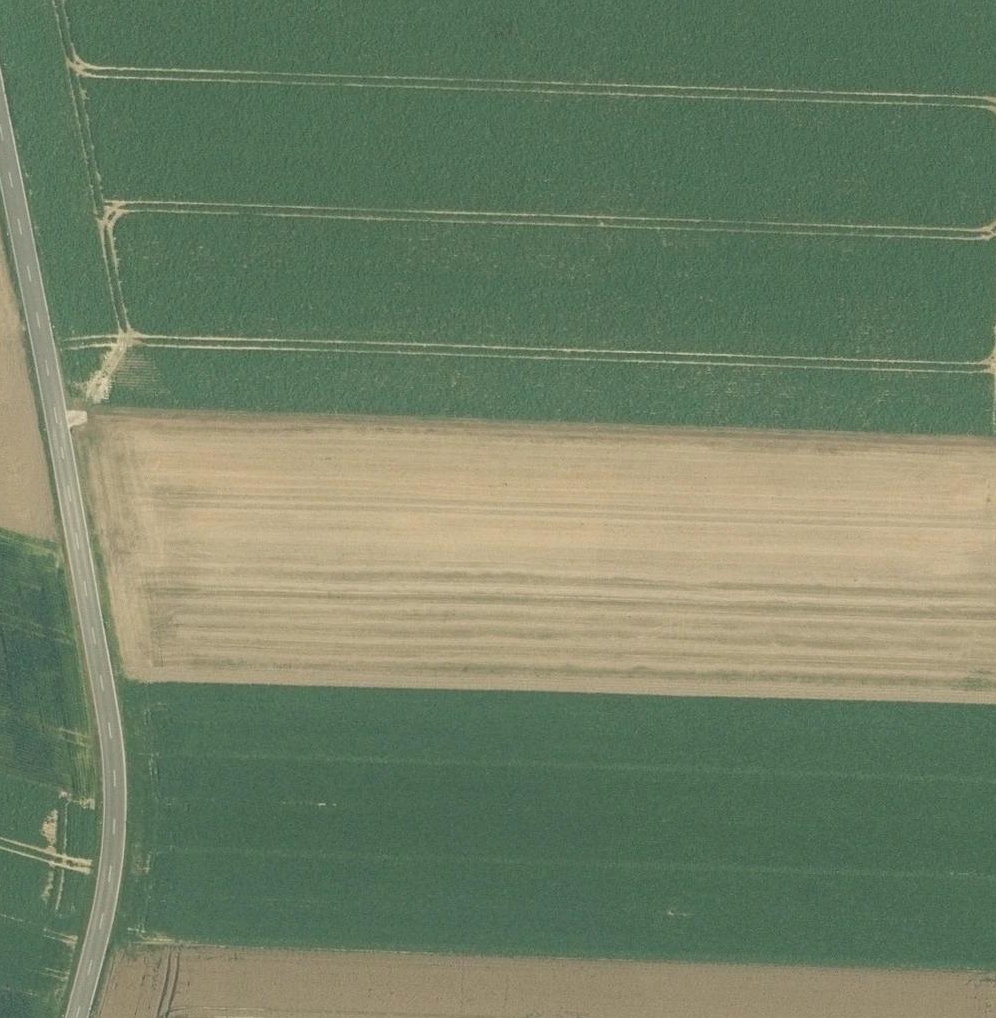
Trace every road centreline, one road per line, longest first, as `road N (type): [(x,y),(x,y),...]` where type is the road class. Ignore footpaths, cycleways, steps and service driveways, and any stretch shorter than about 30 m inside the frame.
road 1 (tertiary): [(0,94),(115,759),(113,883),(80,1017)]
road 2 (track): [(61,426),(102,421),(995,447)]

